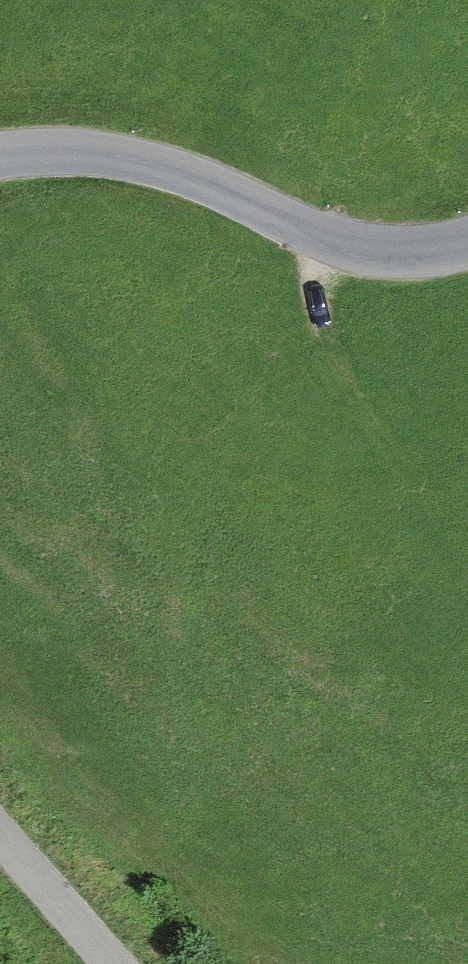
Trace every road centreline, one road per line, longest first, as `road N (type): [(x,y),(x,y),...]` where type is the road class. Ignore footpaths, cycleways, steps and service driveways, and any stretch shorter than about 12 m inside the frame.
road 1 (unclassified): [(467,241),(379,251),(313,234),(147,163),(66,152),(0,157)]
road 2 (track): [(313,234),(318,295),(339,368),(382,444),(467,549)]
road 3 (unclassified): [(0,835),(116,963)]

